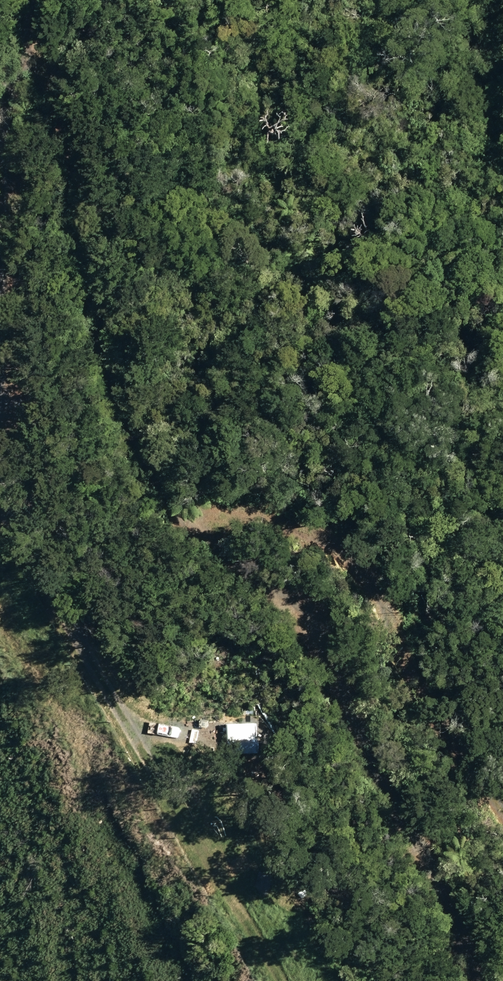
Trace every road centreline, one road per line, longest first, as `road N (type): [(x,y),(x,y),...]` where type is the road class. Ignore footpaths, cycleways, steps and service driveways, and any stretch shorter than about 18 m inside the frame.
road 1 (track): [(43,26),(92,281),(142,446),(199,536),(282,605),(325,662),(421,838),(482,980)]
road 2 (track): [(0,642),(212,886),(267,980)]
road 3 (track): [(52,0),(22,97),(0,215)]

